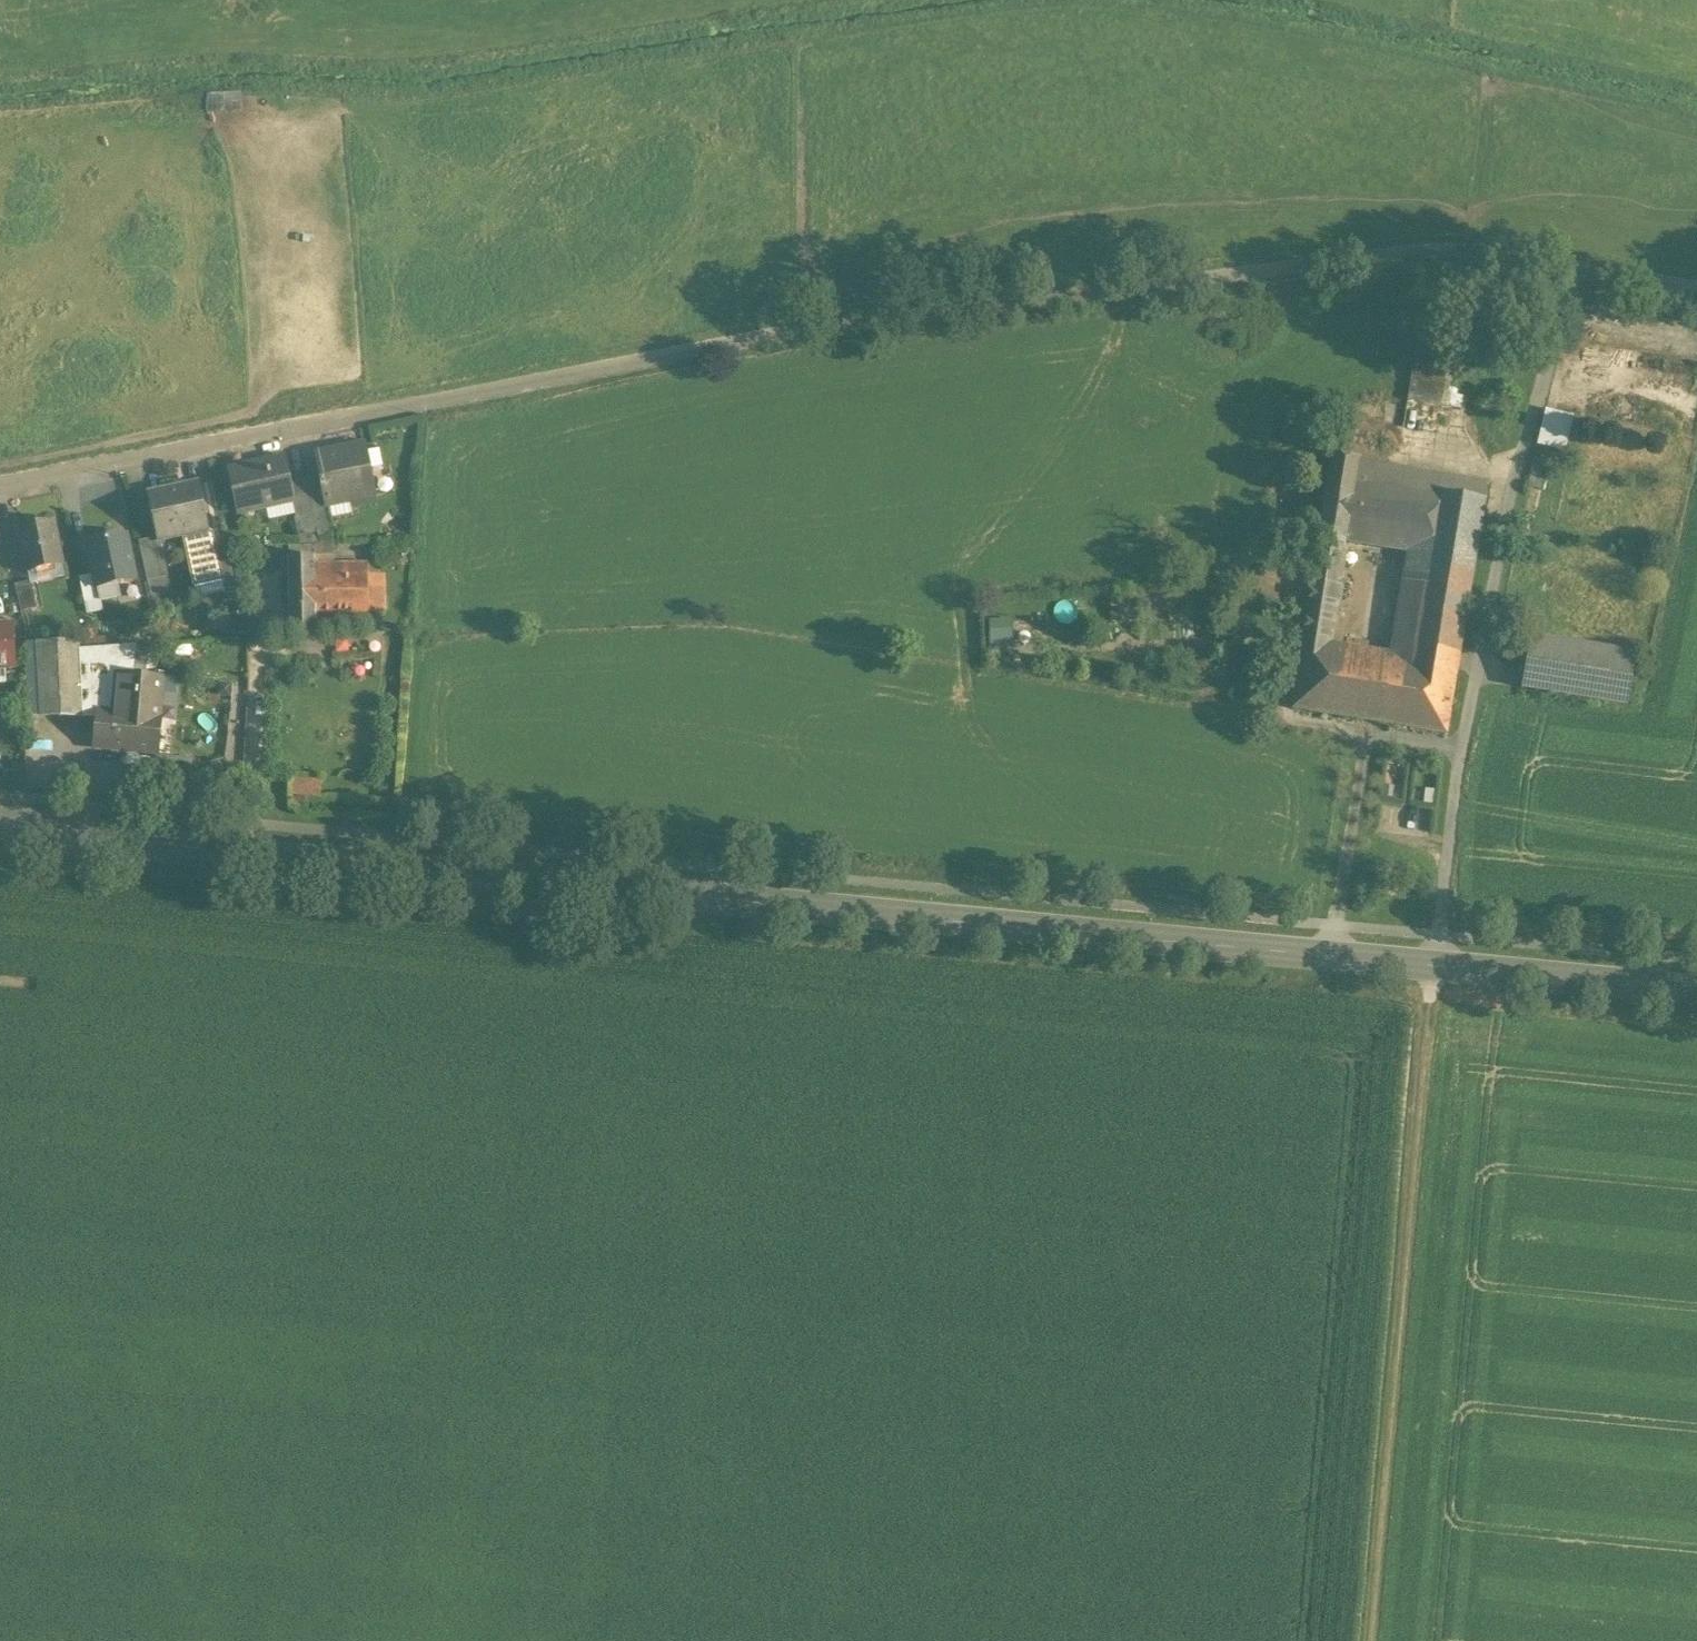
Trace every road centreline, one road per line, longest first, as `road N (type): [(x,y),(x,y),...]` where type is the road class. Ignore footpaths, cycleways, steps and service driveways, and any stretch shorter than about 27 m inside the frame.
road 1 (secondary): [(0,837),(397,867),(1696,992)]
road 2 (unclassified): [(1696,289),(1446,248),(794,331),(428,404)]
road 3 (residential): [(428,404),(0,489)]

